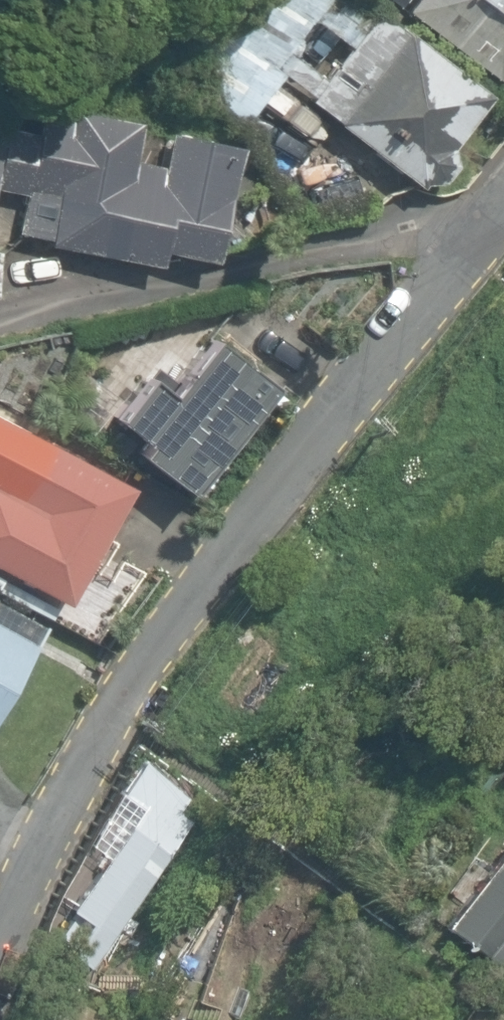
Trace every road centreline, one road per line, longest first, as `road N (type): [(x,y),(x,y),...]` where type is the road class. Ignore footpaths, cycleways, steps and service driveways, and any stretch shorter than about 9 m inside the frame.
road 1 (residential): [(0,945),(109,720),(325,427),(503,209)]

